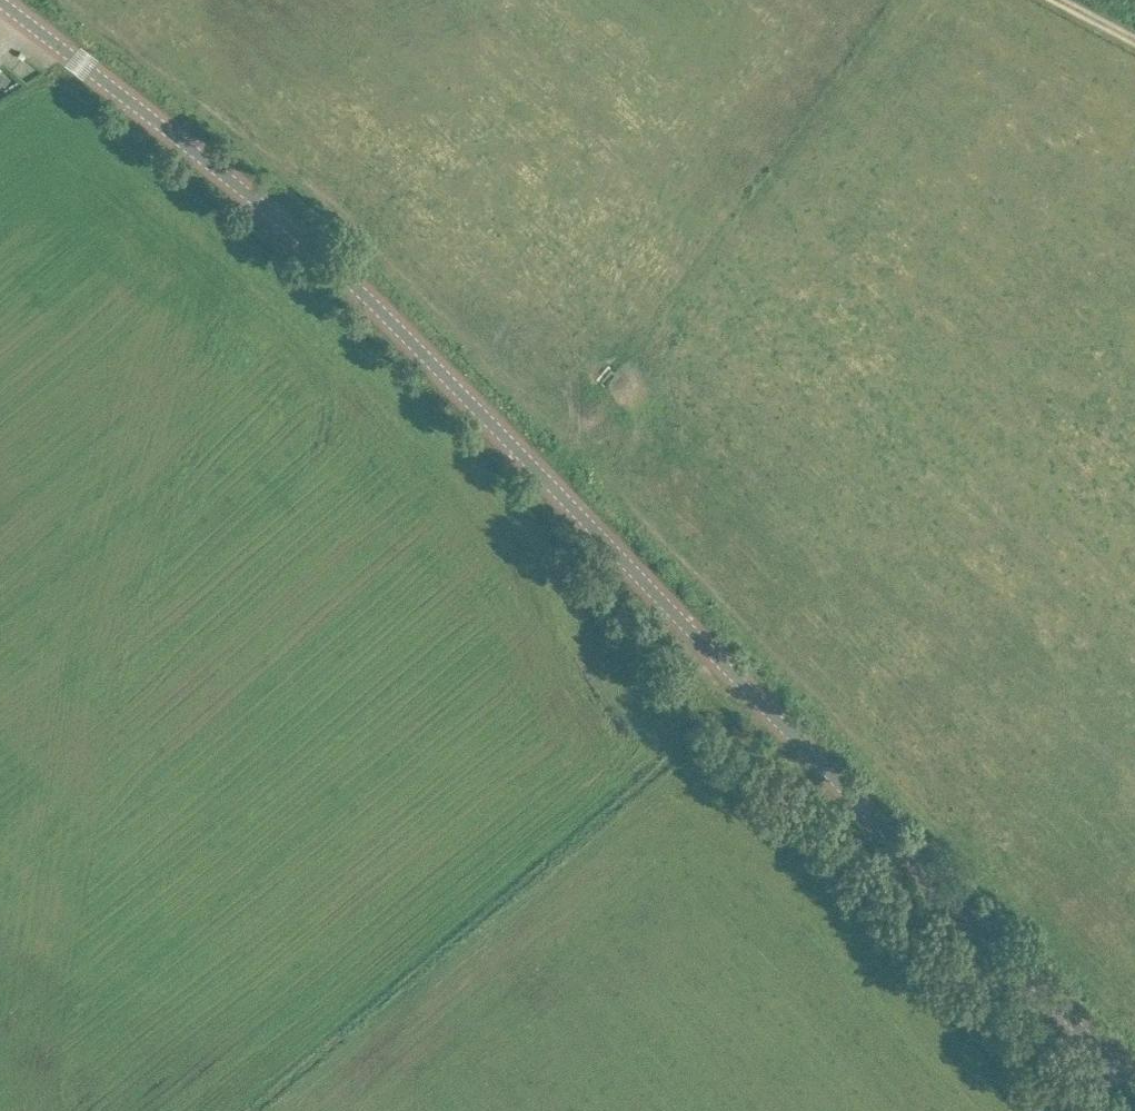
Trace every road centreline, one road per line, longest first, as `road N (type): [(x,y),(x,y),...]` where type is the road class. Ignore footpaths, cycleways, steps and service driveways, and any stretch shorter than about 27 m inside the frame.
road 1 (tertiary): [(1134,1086),(364,294),(0,0)]

